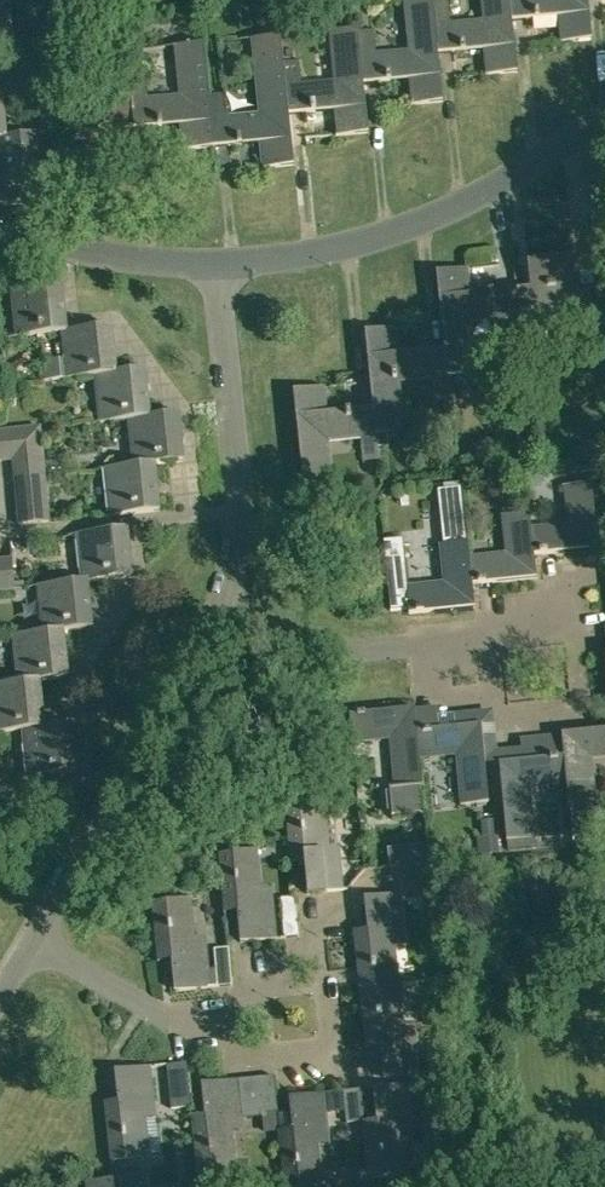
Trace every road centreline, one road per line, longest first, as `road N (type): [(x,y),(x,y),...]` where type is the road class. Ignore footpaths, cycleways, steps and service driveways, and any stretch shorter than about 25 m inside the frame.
road 1 (residential): [(604,121),(386,235),(215,262)]
road 2 (residential): [(220,612),(35,942)]
road 3 (residential): [(215,262),(241,510),(220,612)]
road 4 (residential): [(555,629),(336,649),(220,612)]
road 5 (residential): [(255,1024),(202,1030),(158,1016),(35,942)]
road 6 (residential): [(215,262),(104,252),(0,226)]

